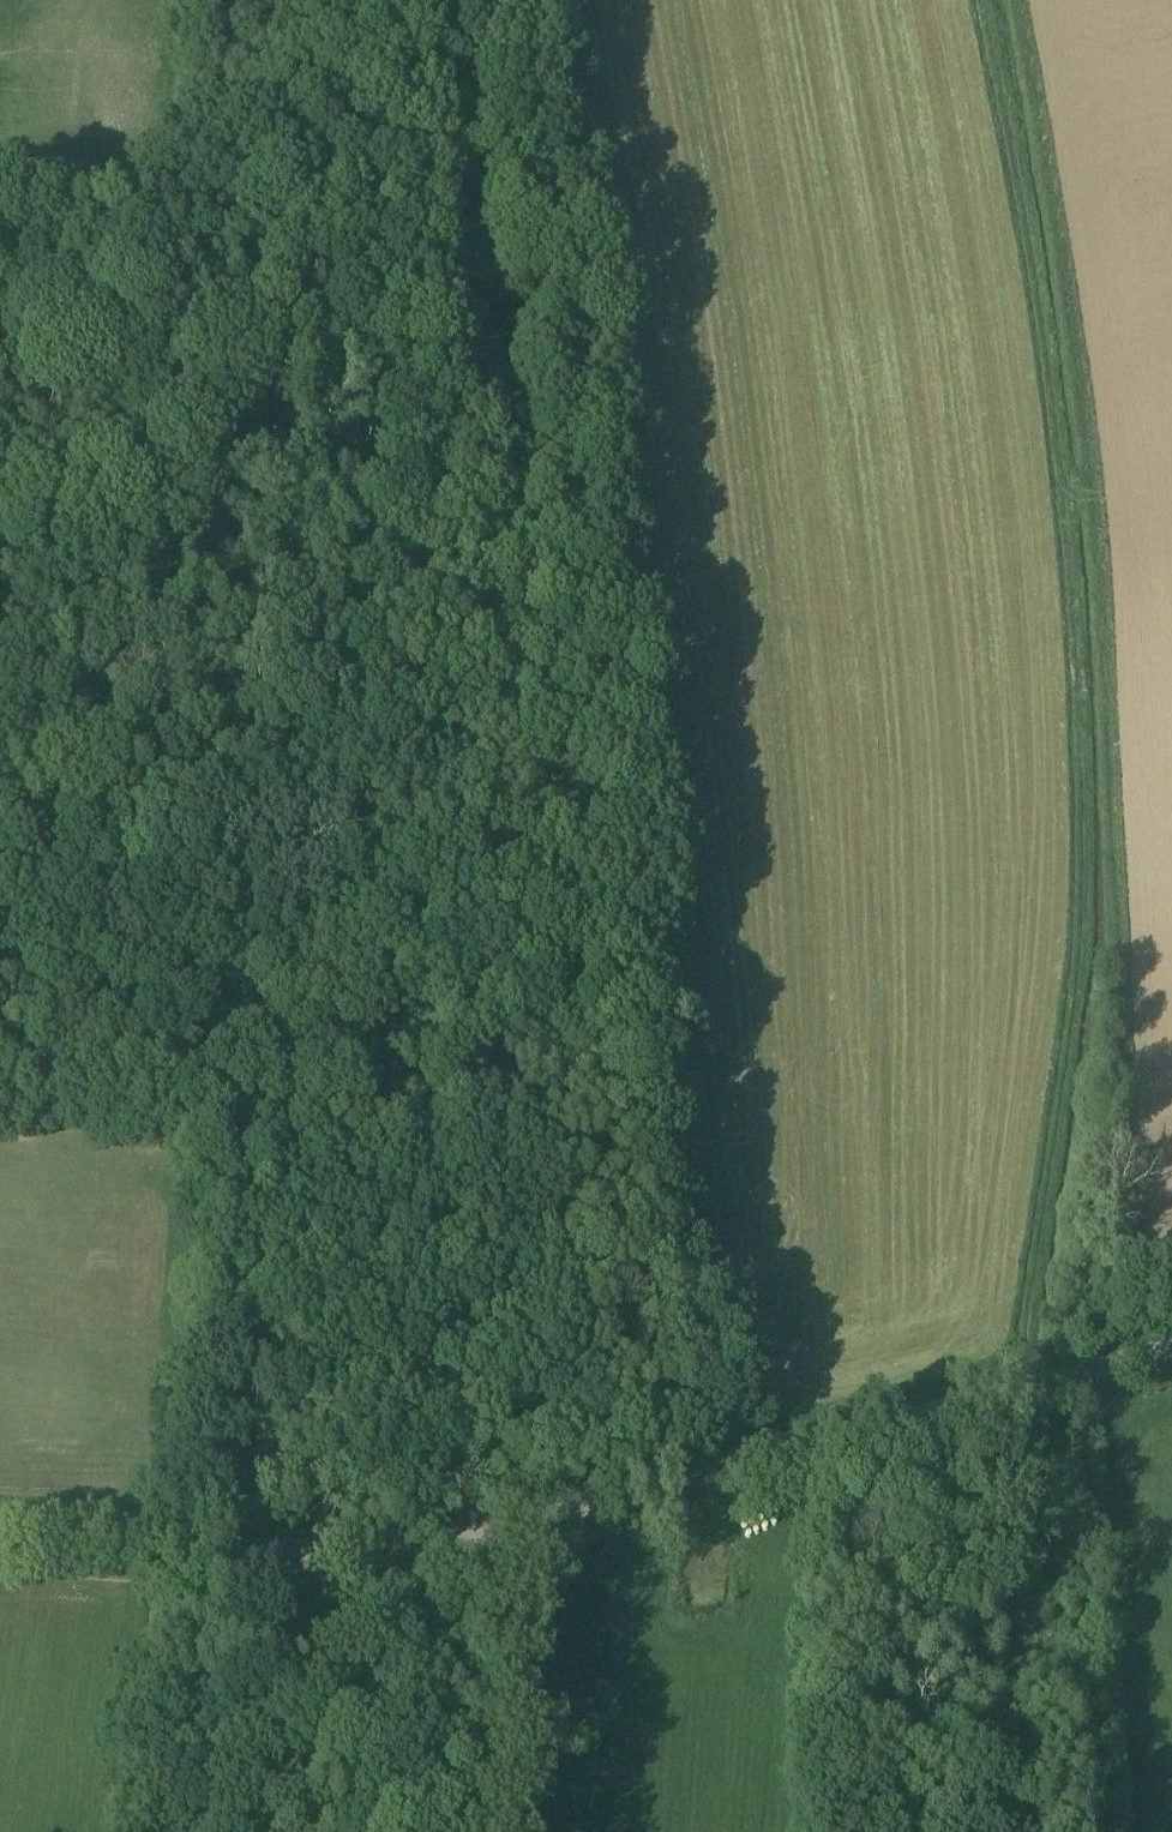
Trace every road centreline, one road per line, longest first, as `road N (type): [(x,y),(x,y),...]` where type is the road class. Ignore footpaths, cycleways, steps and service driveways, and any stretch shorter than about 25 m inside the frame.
road 1 (unclassified): [(1171,1347),(464,1543),(343,1554),(0,1541)]

